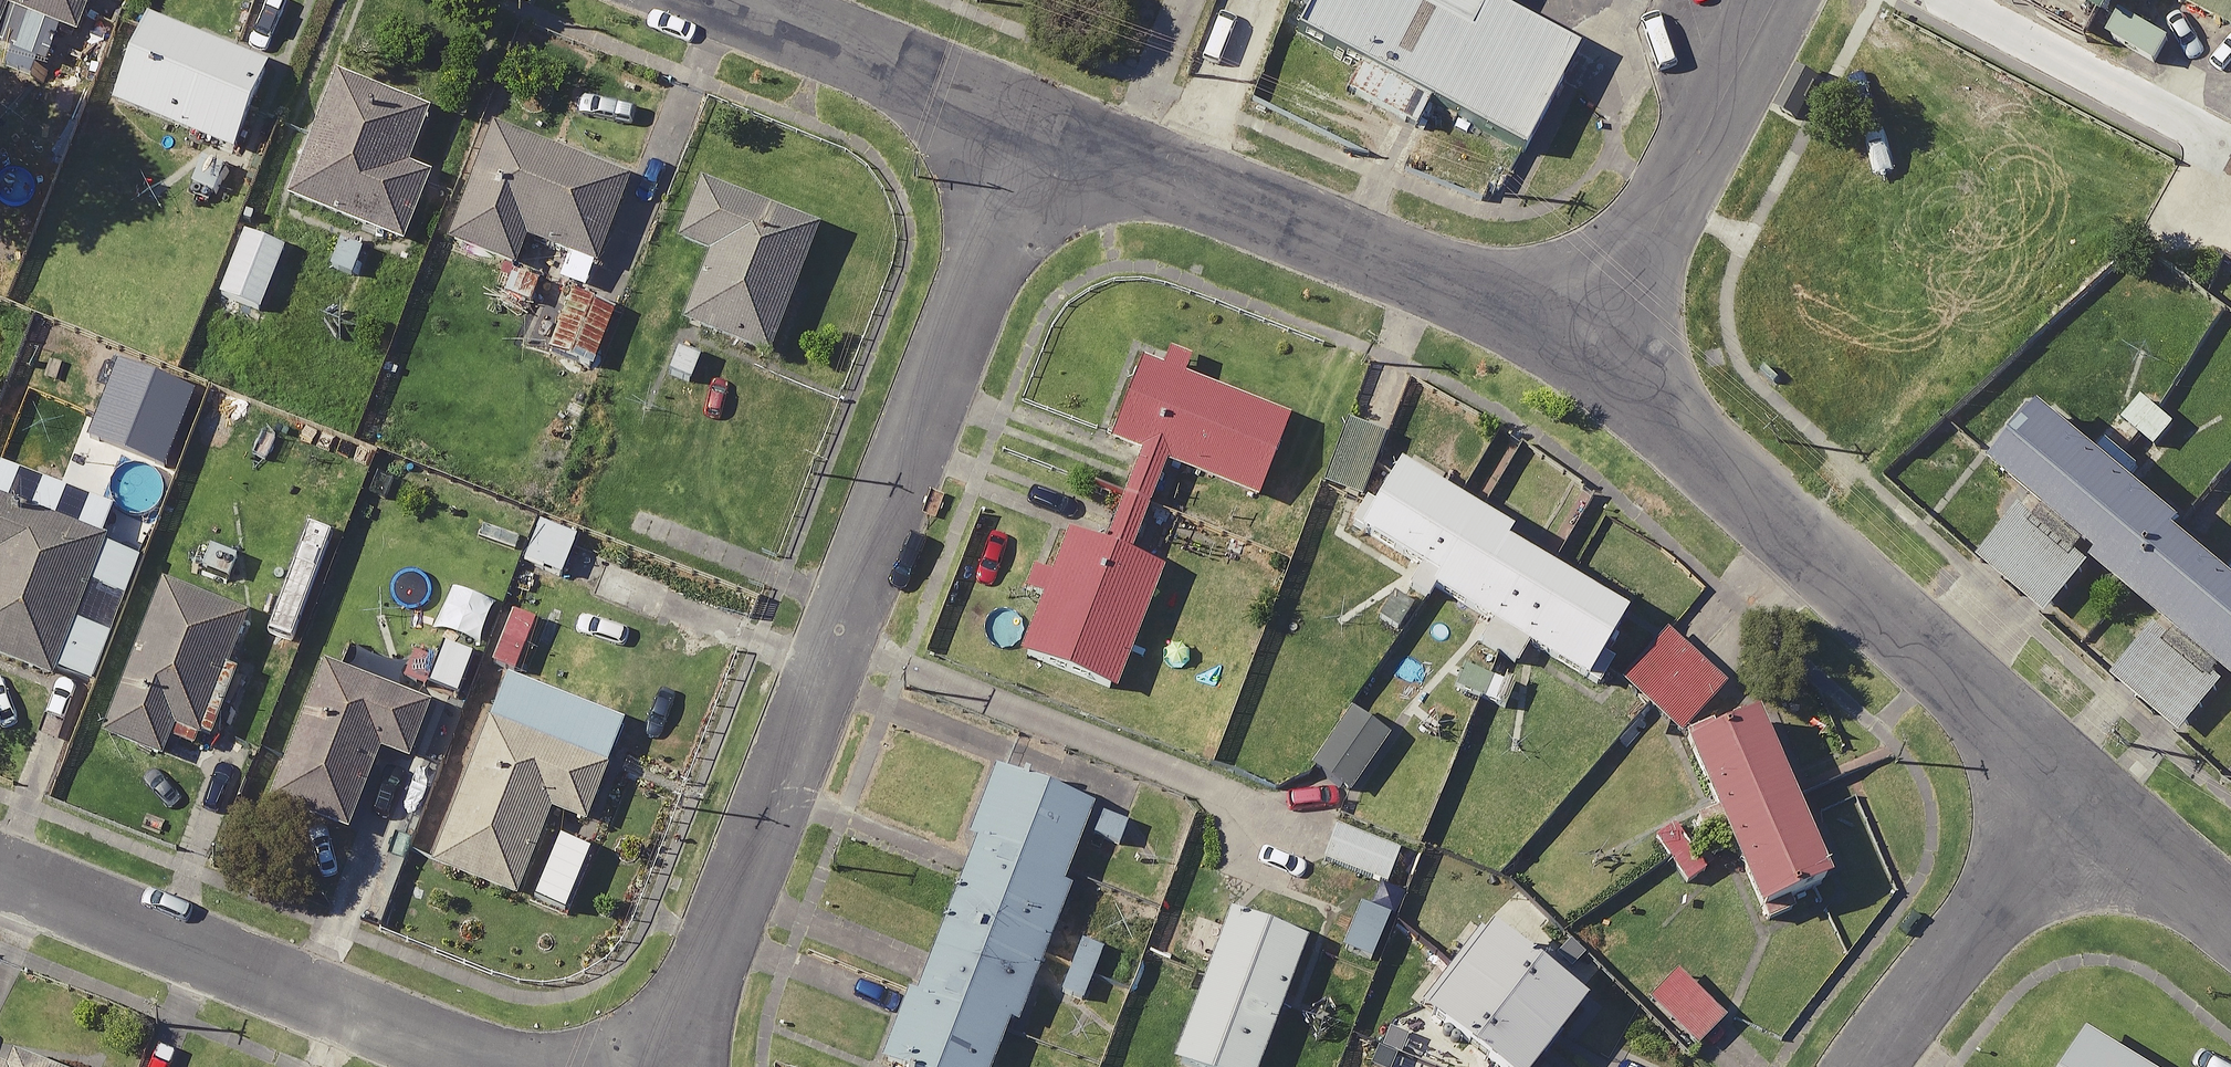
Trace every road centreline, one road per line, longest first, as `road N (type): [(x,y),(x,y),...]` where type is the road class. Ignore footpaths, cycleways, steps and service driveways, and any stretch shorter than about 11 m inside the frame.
road 1 (residential): [(1028,124),(671,1066)]
road 2 (residential): [(1591,349),(2087,803)]
road 3 (residential): [(1028,124),(1591,349)]
road 4 (residential): [(517,1066),(0,868)]
road 5 (residential): [(1591,349),(1777,0)]
road 6 (residential): [(2087,803),(1864,1066)]
road 7 (residential): [(714,0),(1028,124)]
road 8 (residential): [(2087,803),(2230,918)]

